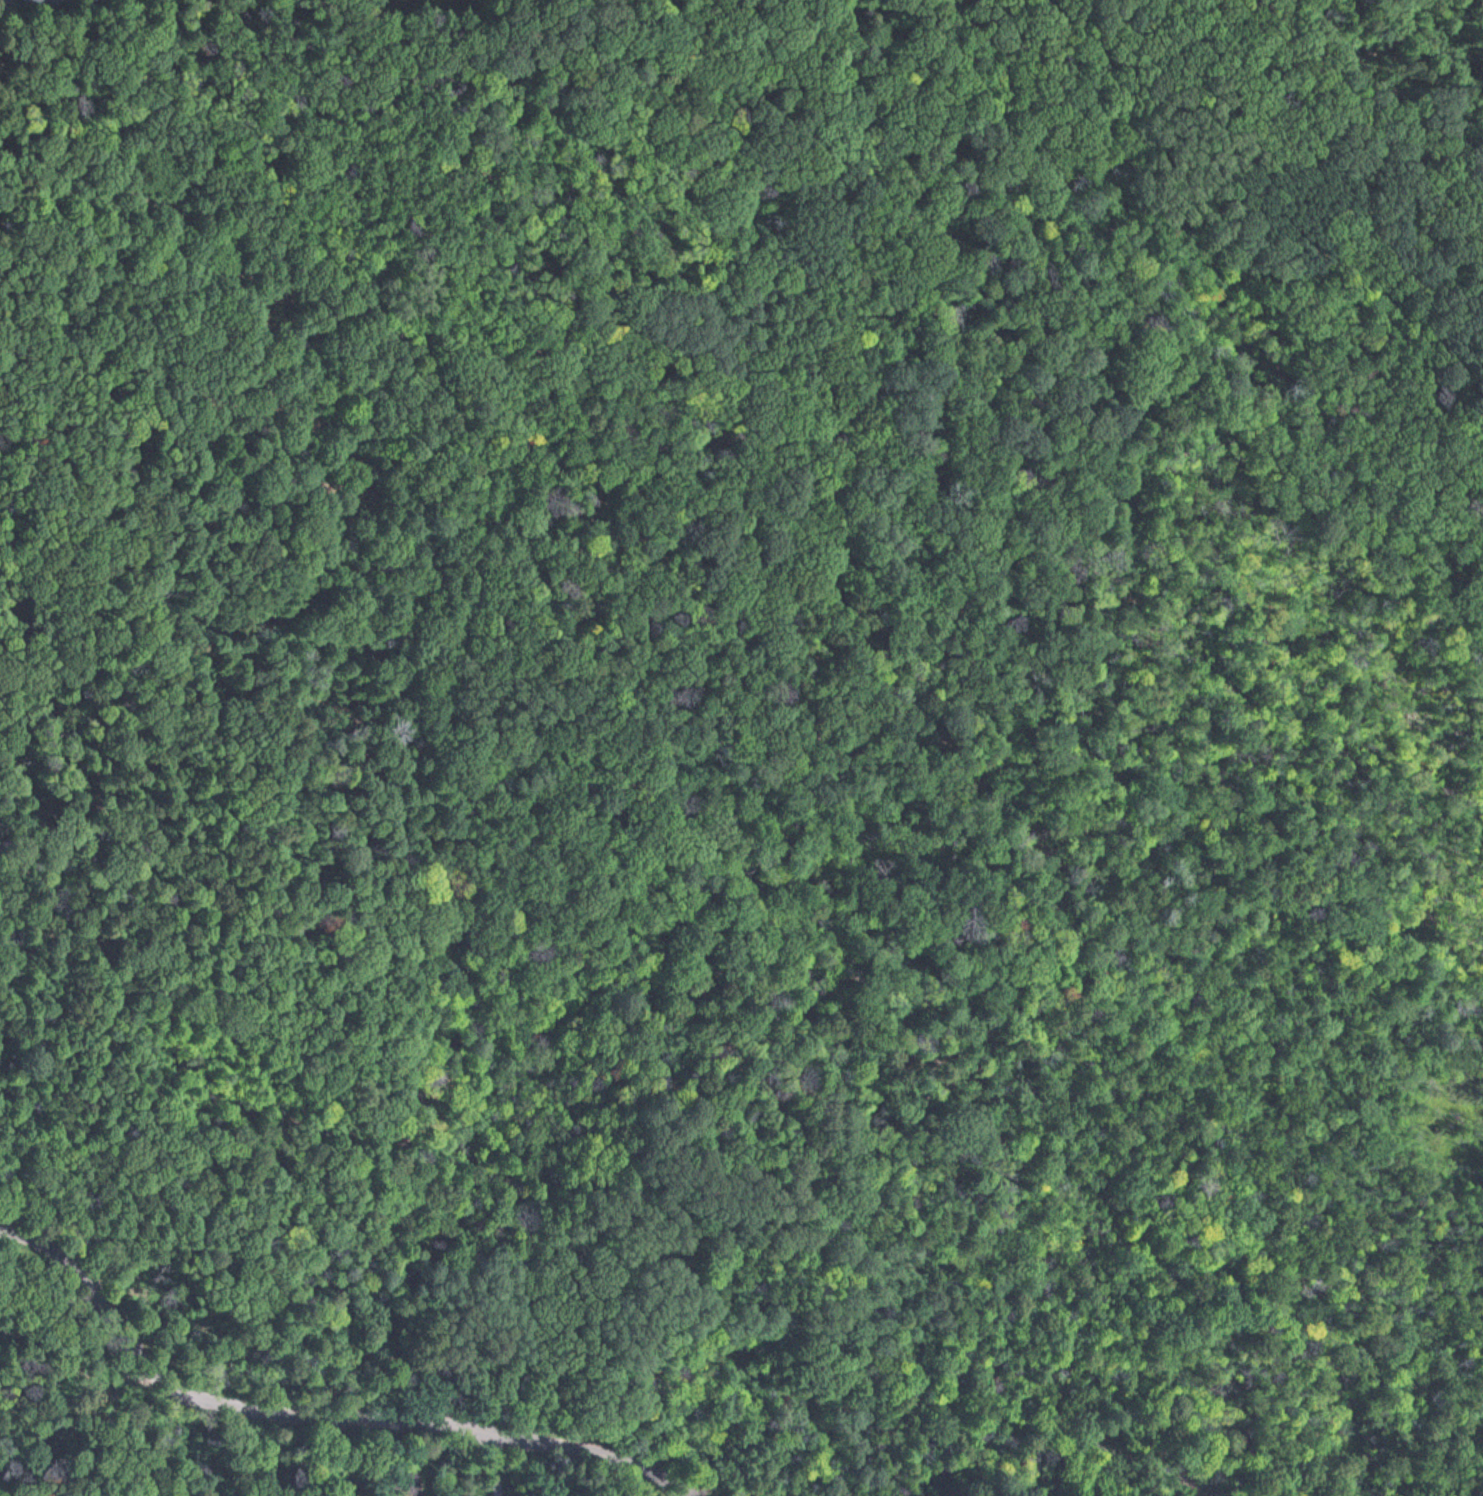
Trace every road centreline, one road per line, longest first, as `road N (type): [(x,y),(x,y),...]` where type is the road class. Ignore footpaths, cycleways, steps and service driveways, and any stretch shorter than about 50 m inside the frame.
road 1 (residential): [(677,1495),(641,1470),(587,1452),(453,1425),(233,1411),(136,1377),(24,1237),(0,1232)]

